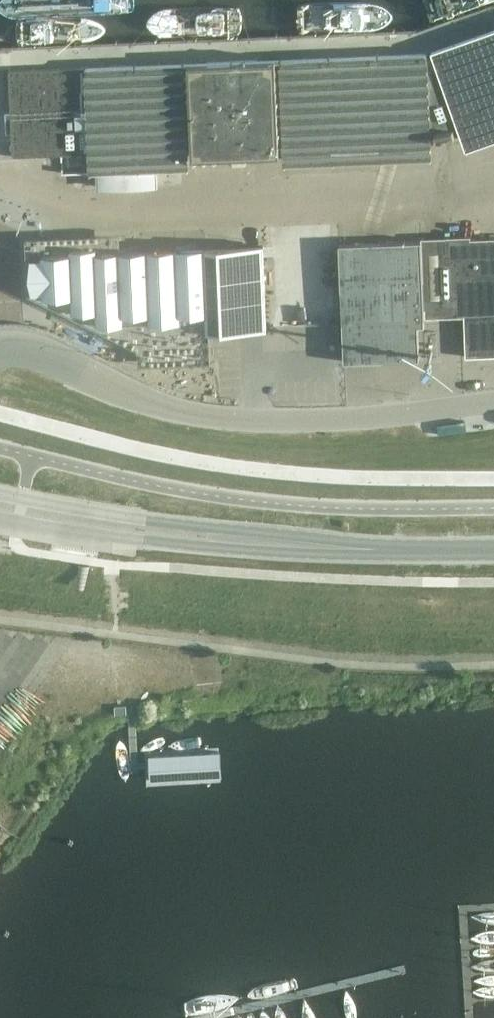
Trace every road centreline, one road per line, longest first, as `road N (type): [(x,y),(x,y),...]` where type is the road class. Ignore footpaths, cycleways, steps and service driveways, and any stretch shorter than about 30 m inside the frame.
road 1 (unclassified): [(0,349),(29,348),(127,394),(188,412),(249,420),(493,400)]
road 2 (unclassified): [(493,192),(83,205),(0,176)]
road 3 (primary): [(378,549),(0,493)]
road 4 (primary): [(0,522),(100,540),(378,549)]

